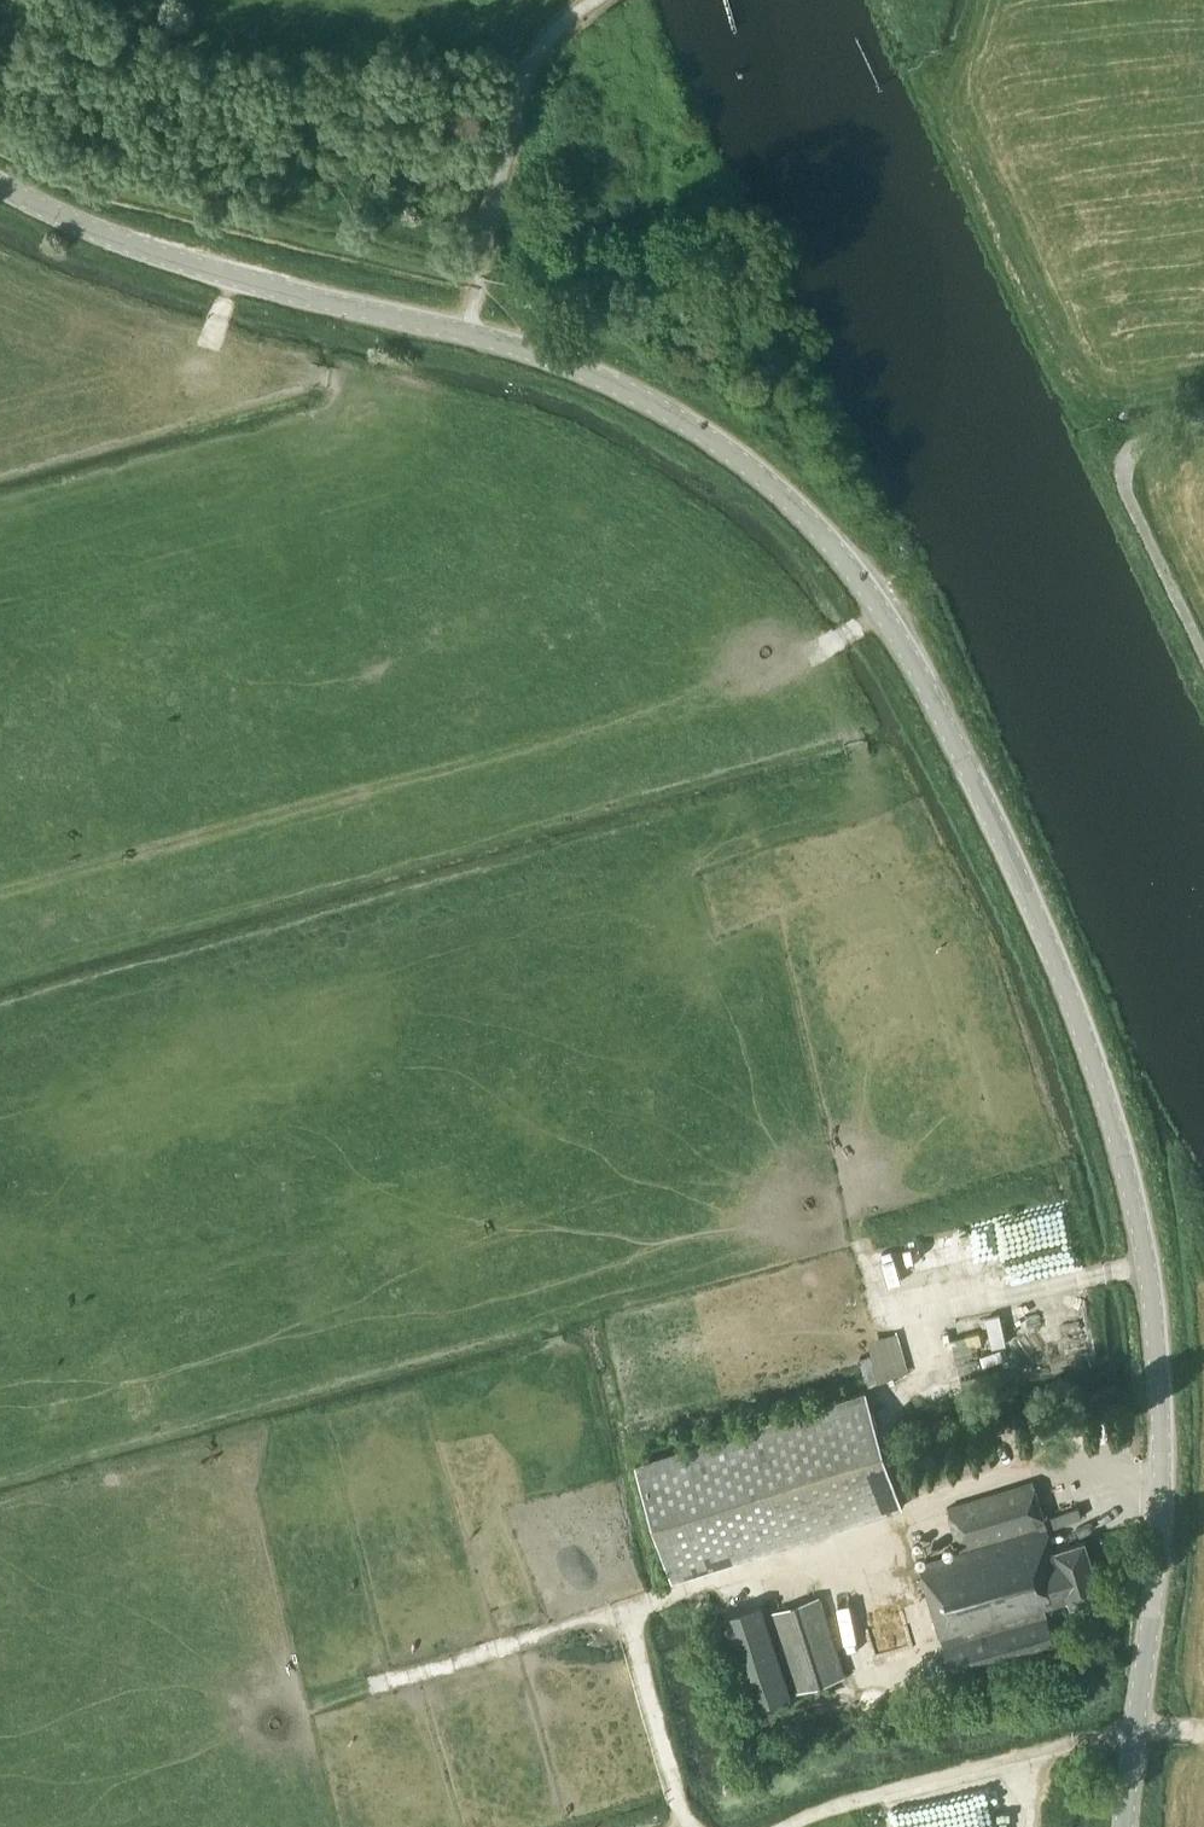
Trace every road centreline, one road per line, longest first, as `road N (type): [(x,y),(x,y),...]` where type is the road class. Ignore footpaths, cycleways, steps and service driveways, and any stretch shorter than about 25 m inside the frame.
road 1 (tertiary): [(1129,1826),(1164,1470),(1156,1308),(1136,1192),(1055,967),(896,632),(853,574),(762,479),(631,391),(465,332),(197,263),(0,183)]

